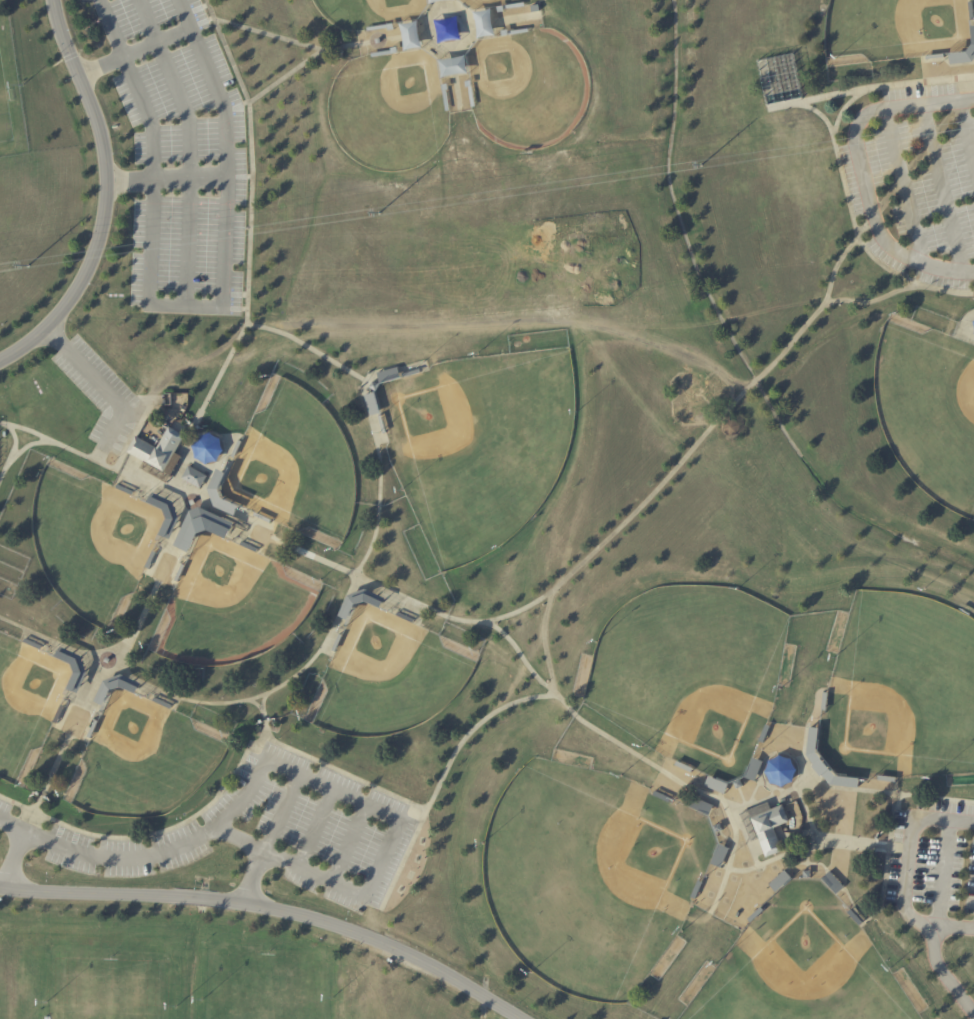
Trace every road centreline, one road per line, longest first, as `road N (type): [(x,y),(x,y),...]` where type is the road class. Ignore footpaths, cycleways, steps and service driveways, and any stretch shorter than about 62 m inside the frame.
road 1 (residential): [(521,1018),(395,946),(273,908),(0,888)]
road 2 (residential): [(0,361),(48,326),(79,289),(107,210),(105,145),(55,0)]

